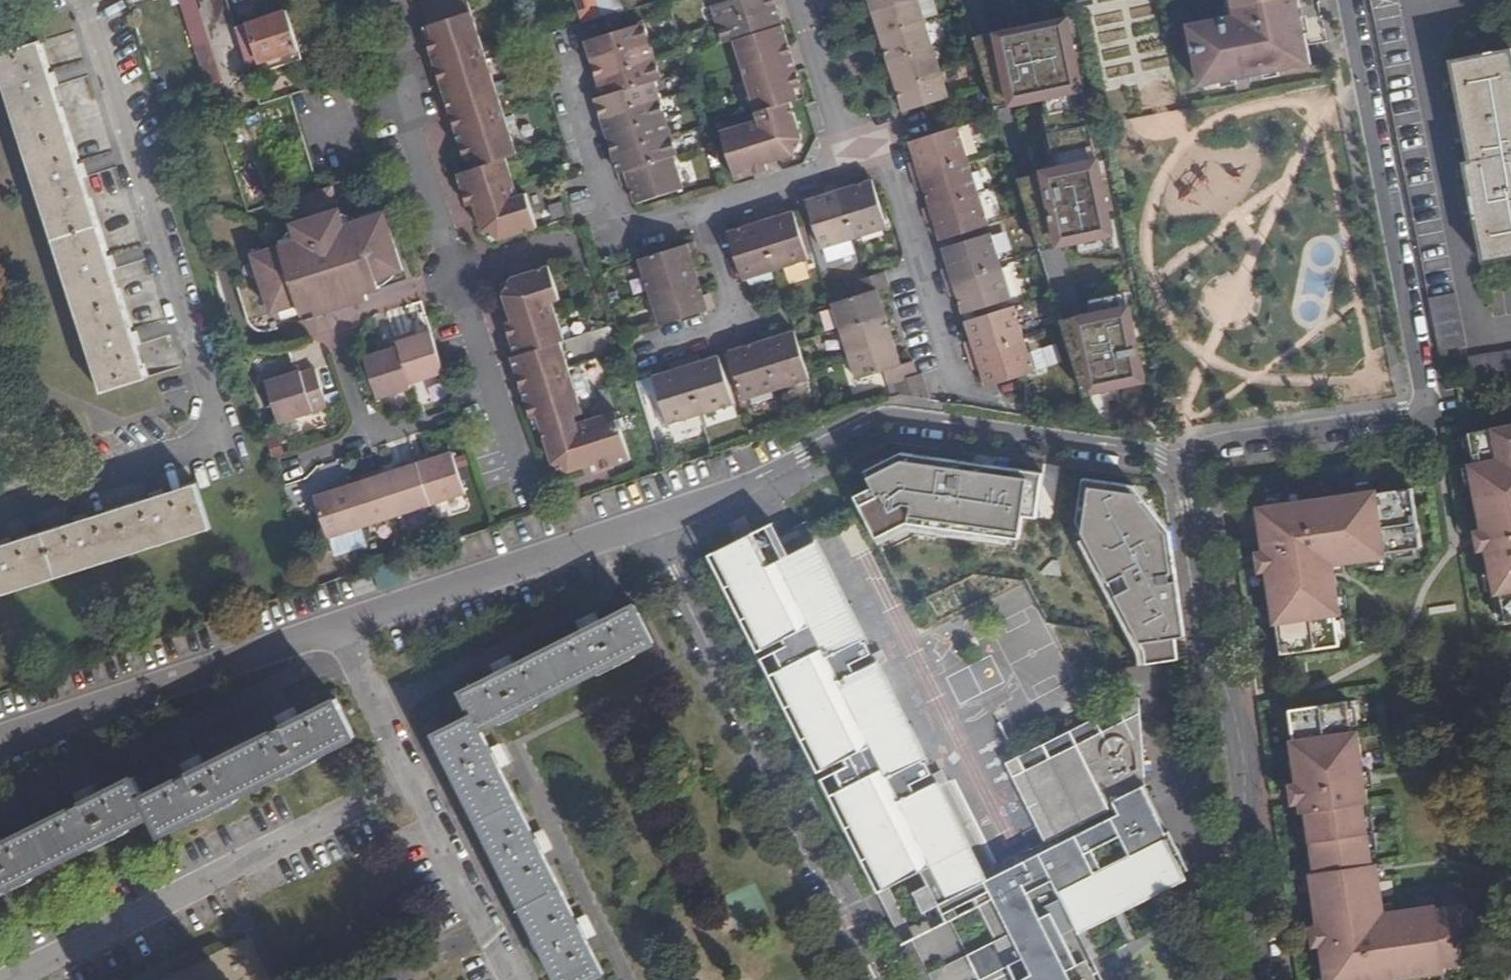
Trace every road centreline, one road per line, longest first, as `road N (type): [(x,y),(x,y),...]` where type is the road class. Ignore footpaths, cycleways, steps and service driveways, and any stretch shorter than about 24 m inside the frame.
road 1 (residential): [(1347,0),(1423,415),(1229,445),(1204,455),(1188,474)]
road 2 (residential): [(1188,474),(1166,453),(885,415),(734,491),(641,524)]
road 3 (residential): [(1259,979),(1239,841),(1243,755),(1211,652),(1188,533),(1188,474)]
road 4 (residential): [(641,524),(872,979)]
road 5 (residential): [(0,979),(412,776)]
road 6 (residential): [(337,624),(0,737)]
road 7 (residential): [(641,524),(337,624)]
road 8 (residential): [(856,156),(881,148),(962,388)]
road 9 (residential): [(412,776),(512,979)]
road 10 (residential): [(700,208),(738,321),(653,348)]
road 11 (residential): [(623,234),(563,42)]
road 12 (residential): [(337,624),(412,776)]
road 13 (residential): [(700,208),(856,156)]
road 14 (residential): [(856,156),(806,0)]

